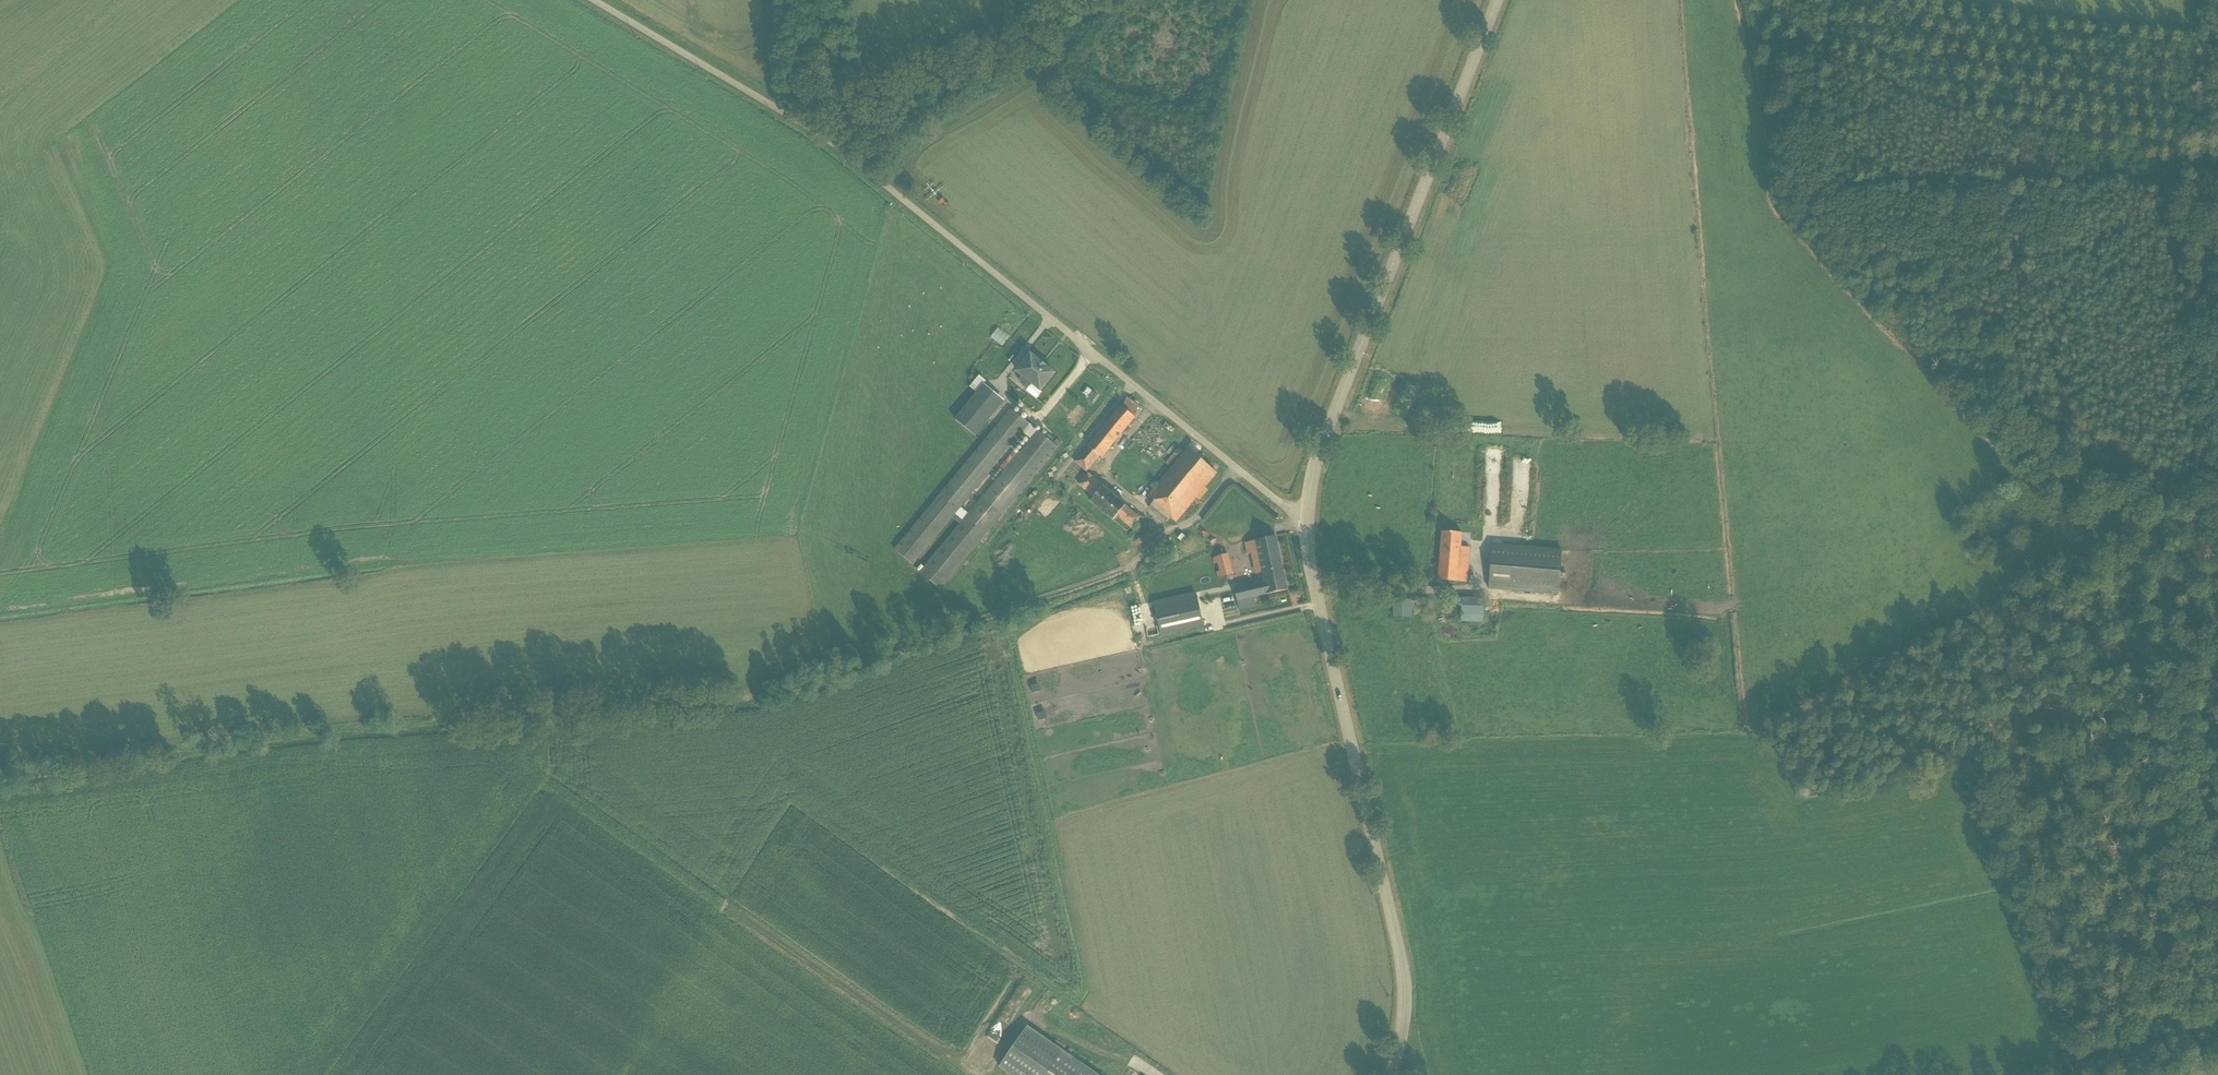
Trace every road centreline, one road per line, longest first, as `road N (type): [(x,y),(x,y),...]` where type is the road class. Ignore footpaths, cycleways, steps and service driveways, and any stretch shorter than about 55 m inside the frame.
road 1 (track): [(1239,469),(1196,519),(1163,533),(1130,567),(771,697),(380,729),(0,773)]
road 2 (unclassified): [(592,0),(857,162),(1307,518)]
road 3 (tertiary): [(1307,518),(1308,562),(1404,987),(1388,1074)]
road 4 (tertiary): [(1497,0),(1316,458),(1307,518)]
road 5 (track): [(2043,1074),(2217,1033)]

